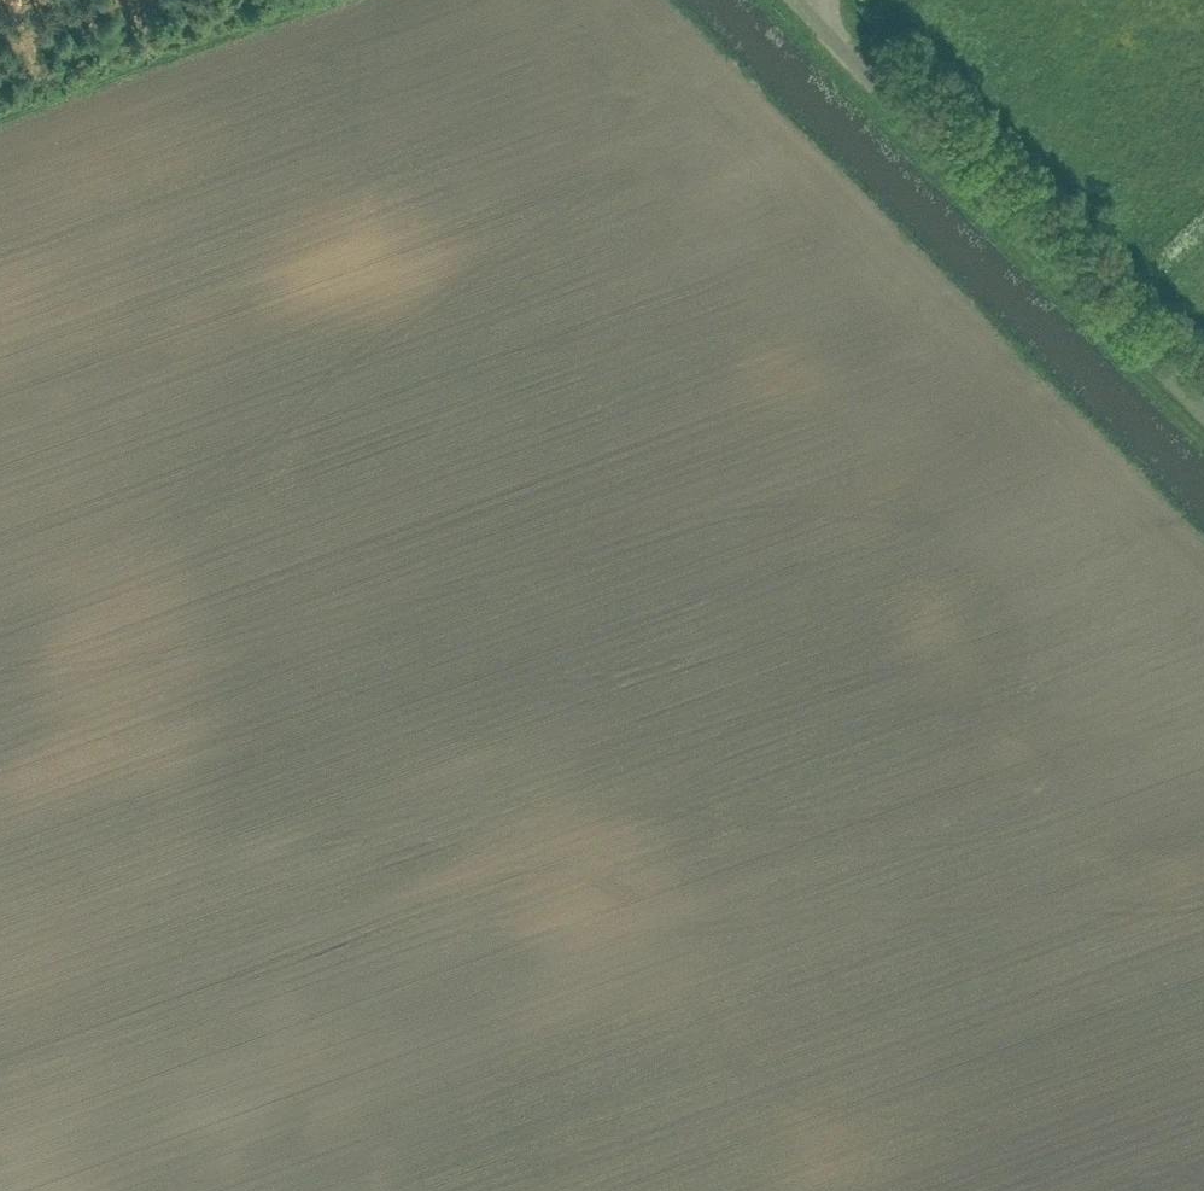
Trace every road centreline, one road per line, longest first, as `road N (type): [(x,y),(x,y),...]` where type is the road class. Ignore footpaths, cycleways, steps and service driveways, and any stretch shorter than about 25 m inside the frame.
road 1 (unclassified): [(1203,411),(801,2)]

